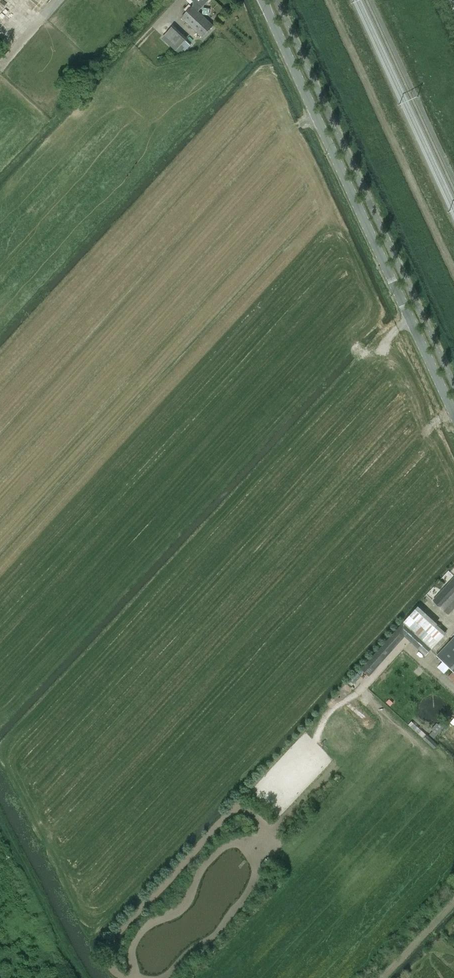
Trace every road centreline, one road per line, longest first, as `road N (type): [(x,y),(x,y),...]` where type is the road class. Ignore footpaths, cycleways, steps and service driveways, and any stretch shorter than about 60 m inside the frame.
road 1 (unclassified): [(453,410),(263,0)]

